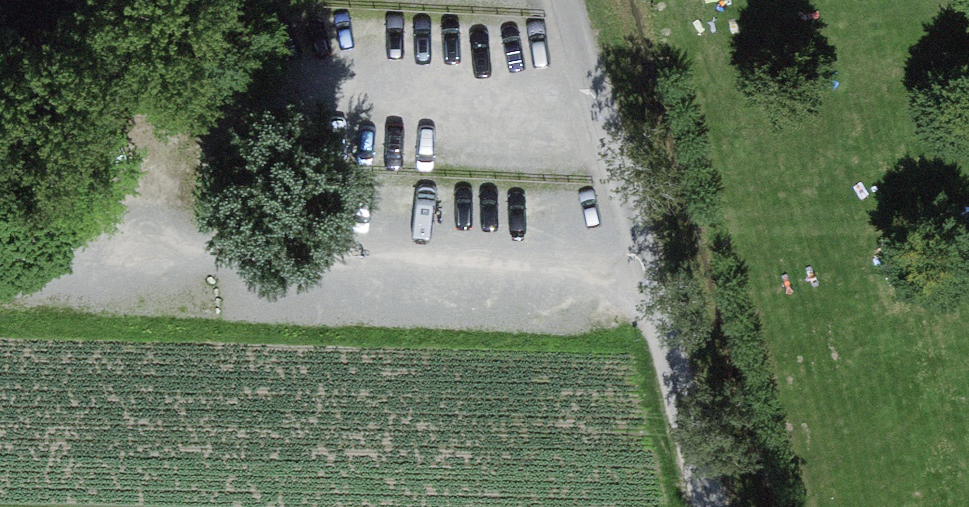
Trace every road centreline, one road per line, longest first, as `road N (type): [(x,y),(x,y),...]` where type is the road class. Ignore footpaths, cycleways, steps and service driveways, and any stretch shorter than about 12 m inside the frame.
road 1 (track): [(0,233),(118,232),(307,267),(640,292)]
road 2 (unclassified): [(559,0),(704,506)]
road 3 (track): [(219,0),(0,163)]

